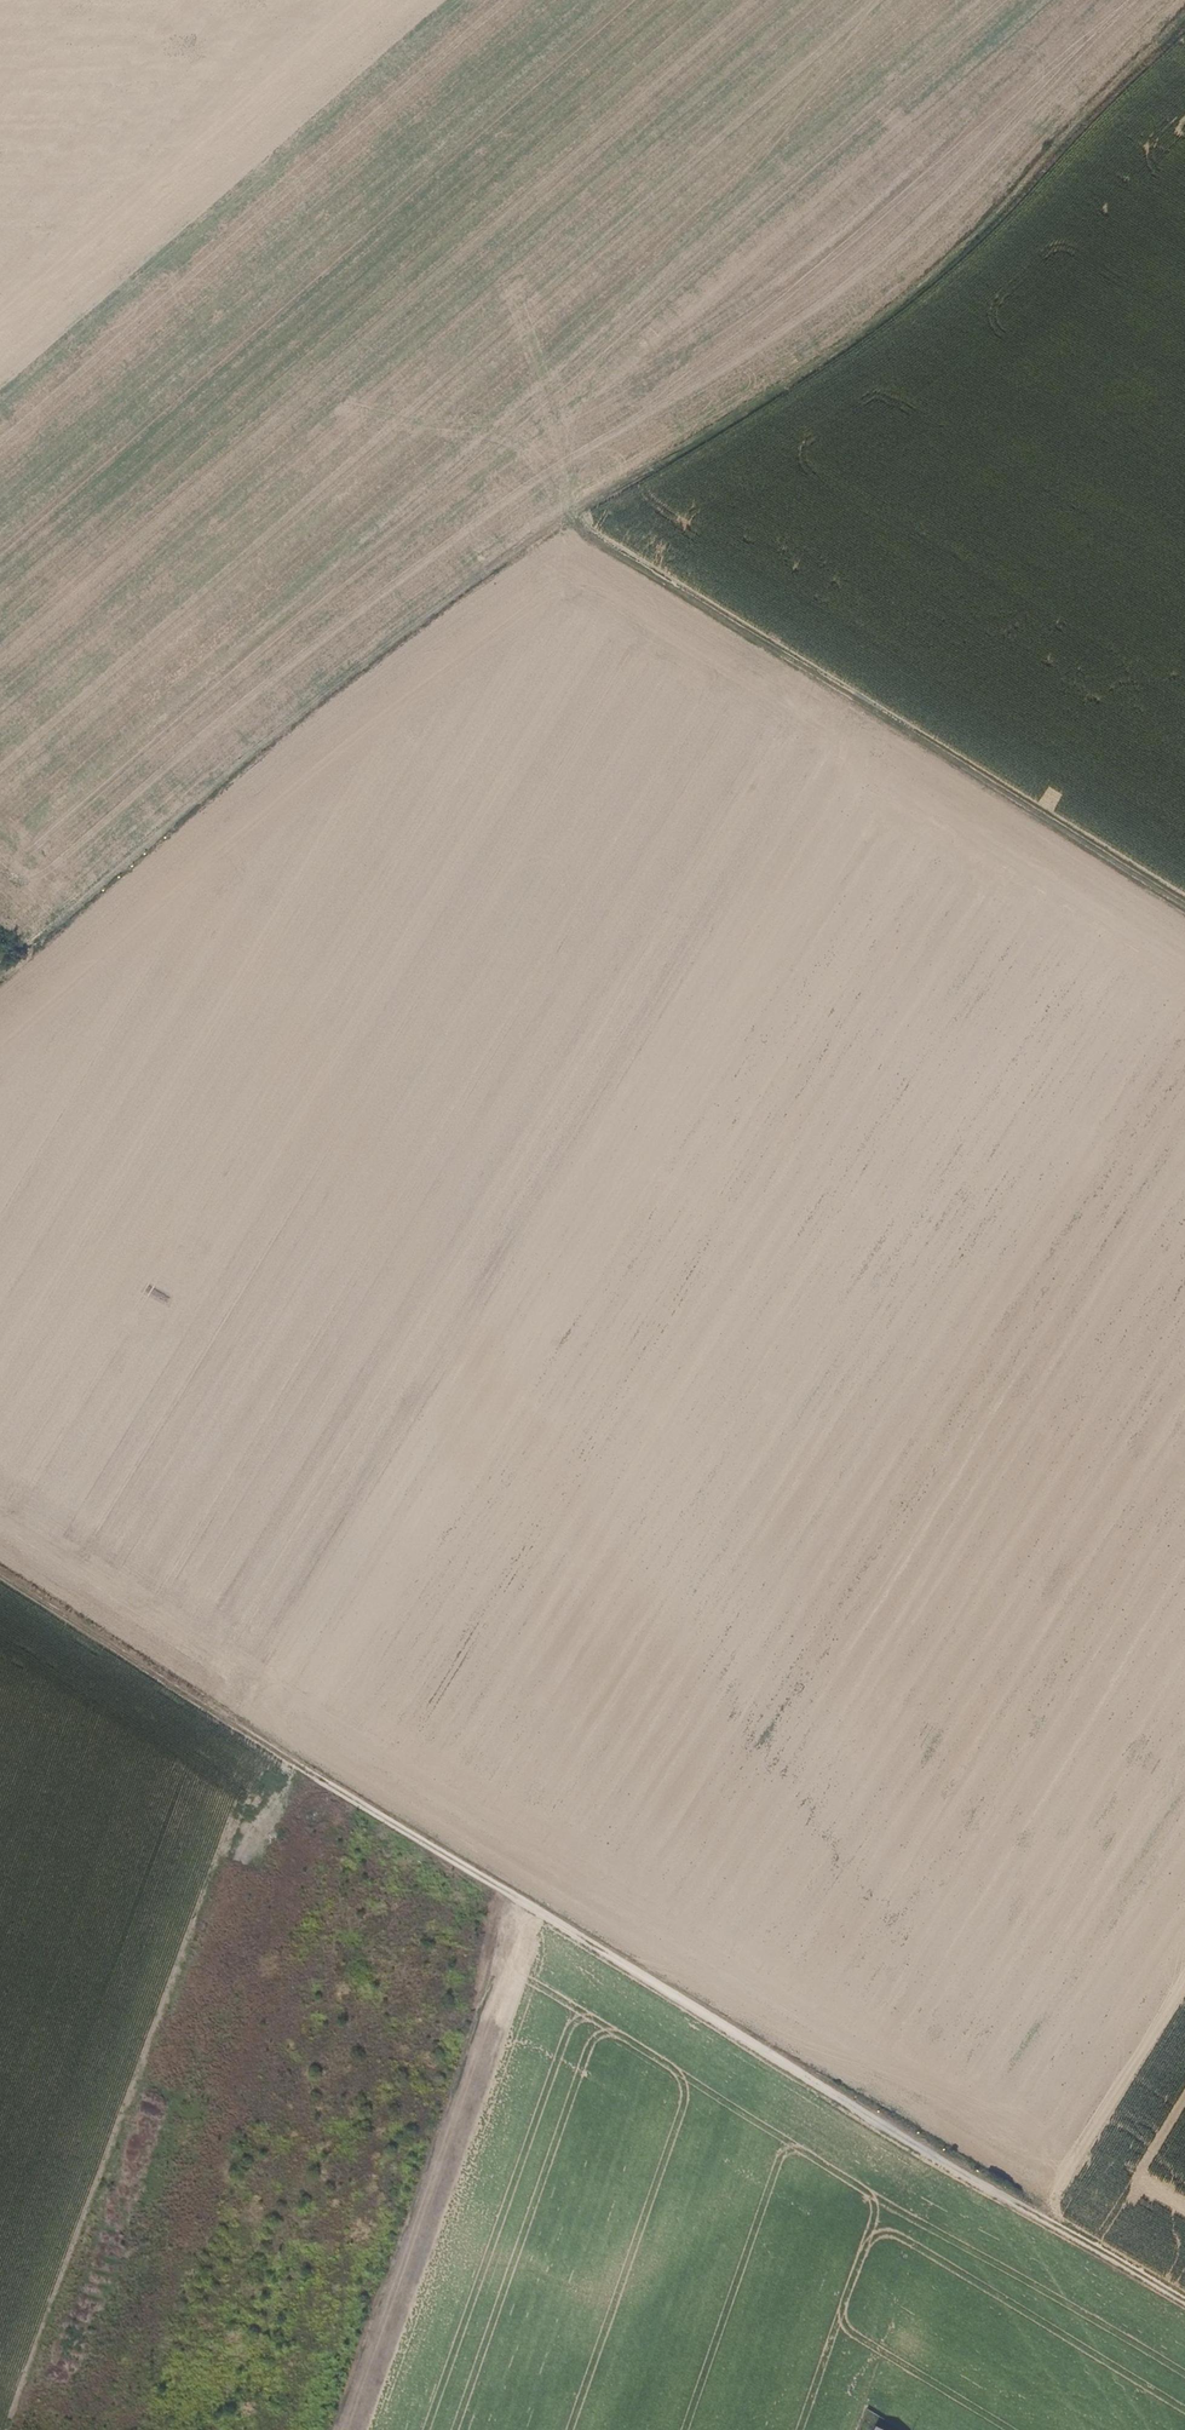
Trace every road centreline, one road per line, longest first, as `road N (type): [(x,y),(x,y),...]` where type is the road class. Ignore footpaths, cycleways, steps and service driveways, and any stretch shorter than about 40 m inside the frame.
road 1 (track): [(0,1573),(1184,2307)]
road 2 (track): [(1184,904),(566,525)]

